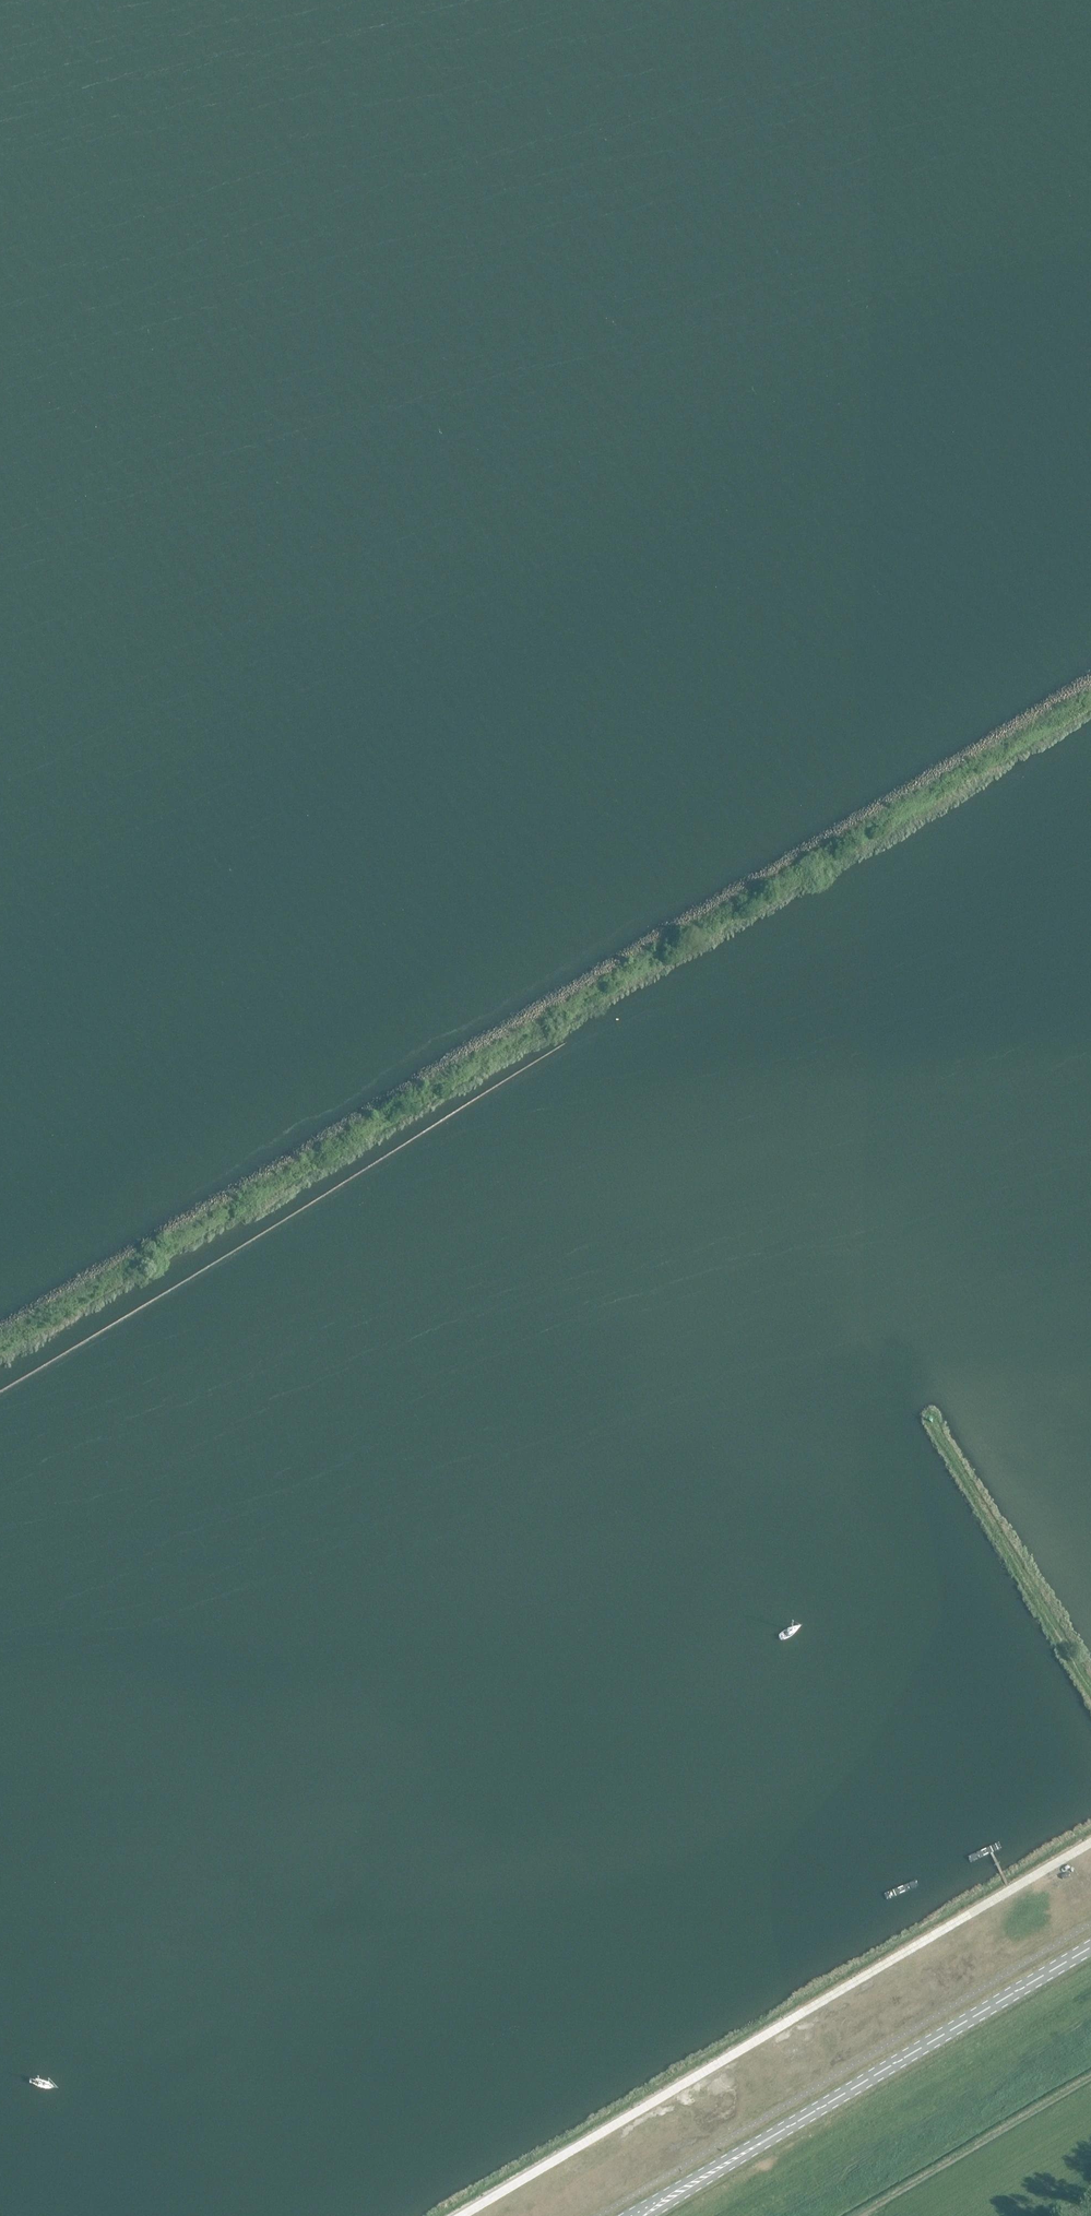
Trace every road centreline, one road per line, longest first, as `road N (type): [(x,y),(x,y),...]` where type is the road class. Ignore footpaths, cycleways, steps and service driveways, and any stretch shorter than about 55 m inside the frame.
road 1 (secondary): [(632,2215),(1090,1945)]

